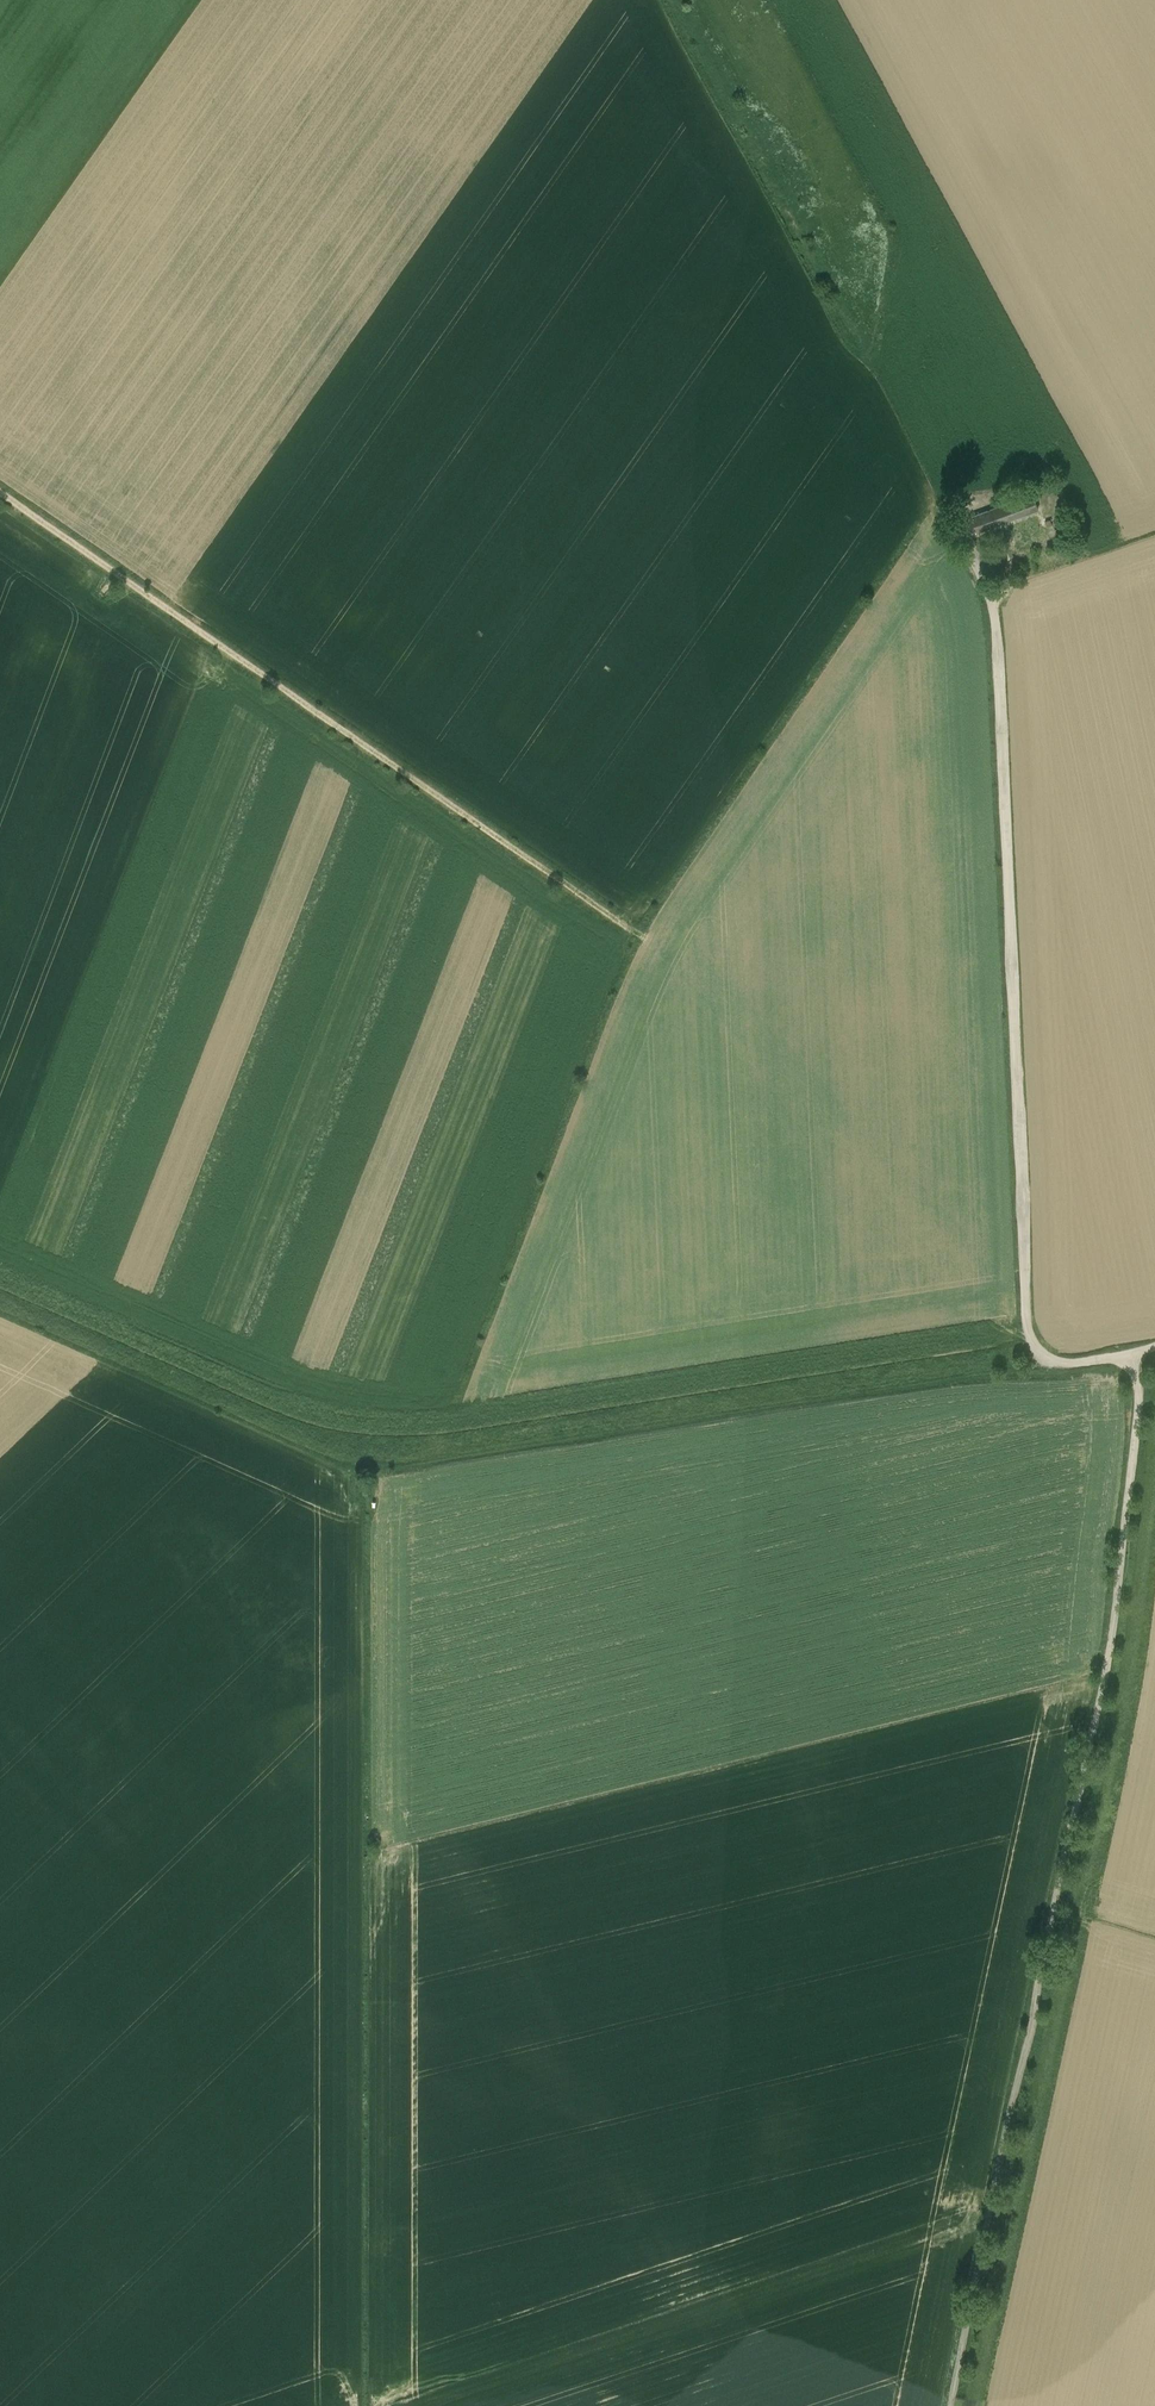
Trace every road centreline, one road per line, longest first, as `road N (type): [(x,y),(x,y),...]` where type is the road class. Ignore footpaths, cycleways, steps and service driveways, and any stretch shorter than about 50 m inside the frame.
road 1 (unclassified): [(951,2405),(1104,1676),(1135,1376),(1154,1354)]
road 2 (track): [(0,492),(634,932)]

